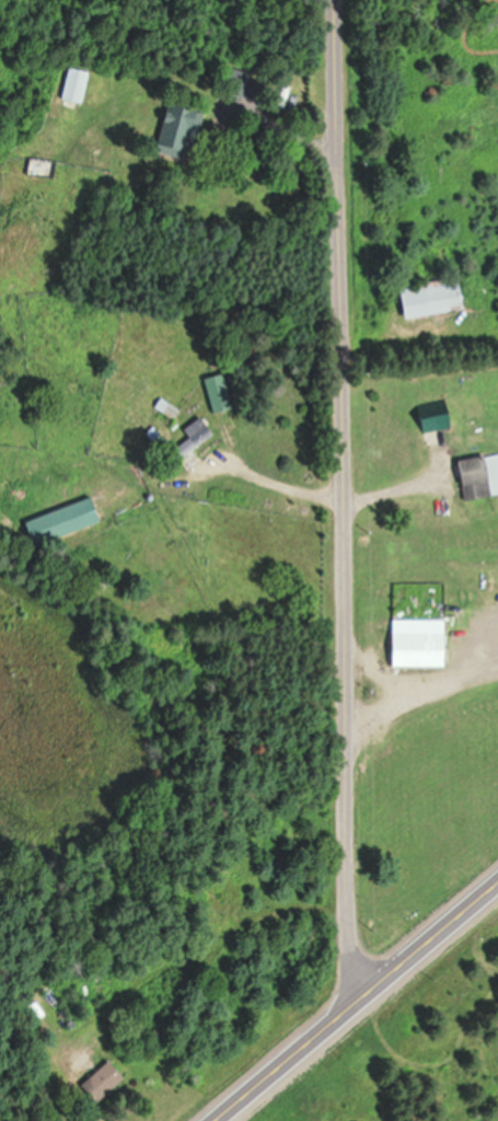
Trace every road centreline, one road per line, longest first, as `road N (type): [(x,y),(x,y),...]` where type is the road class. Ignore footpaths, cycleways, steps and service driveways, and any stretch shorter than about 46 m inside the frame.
road 1 (residential): [(367,993),(346,931),(343,0)]
road 2 (primary): [(213,1120),(497,884)]

